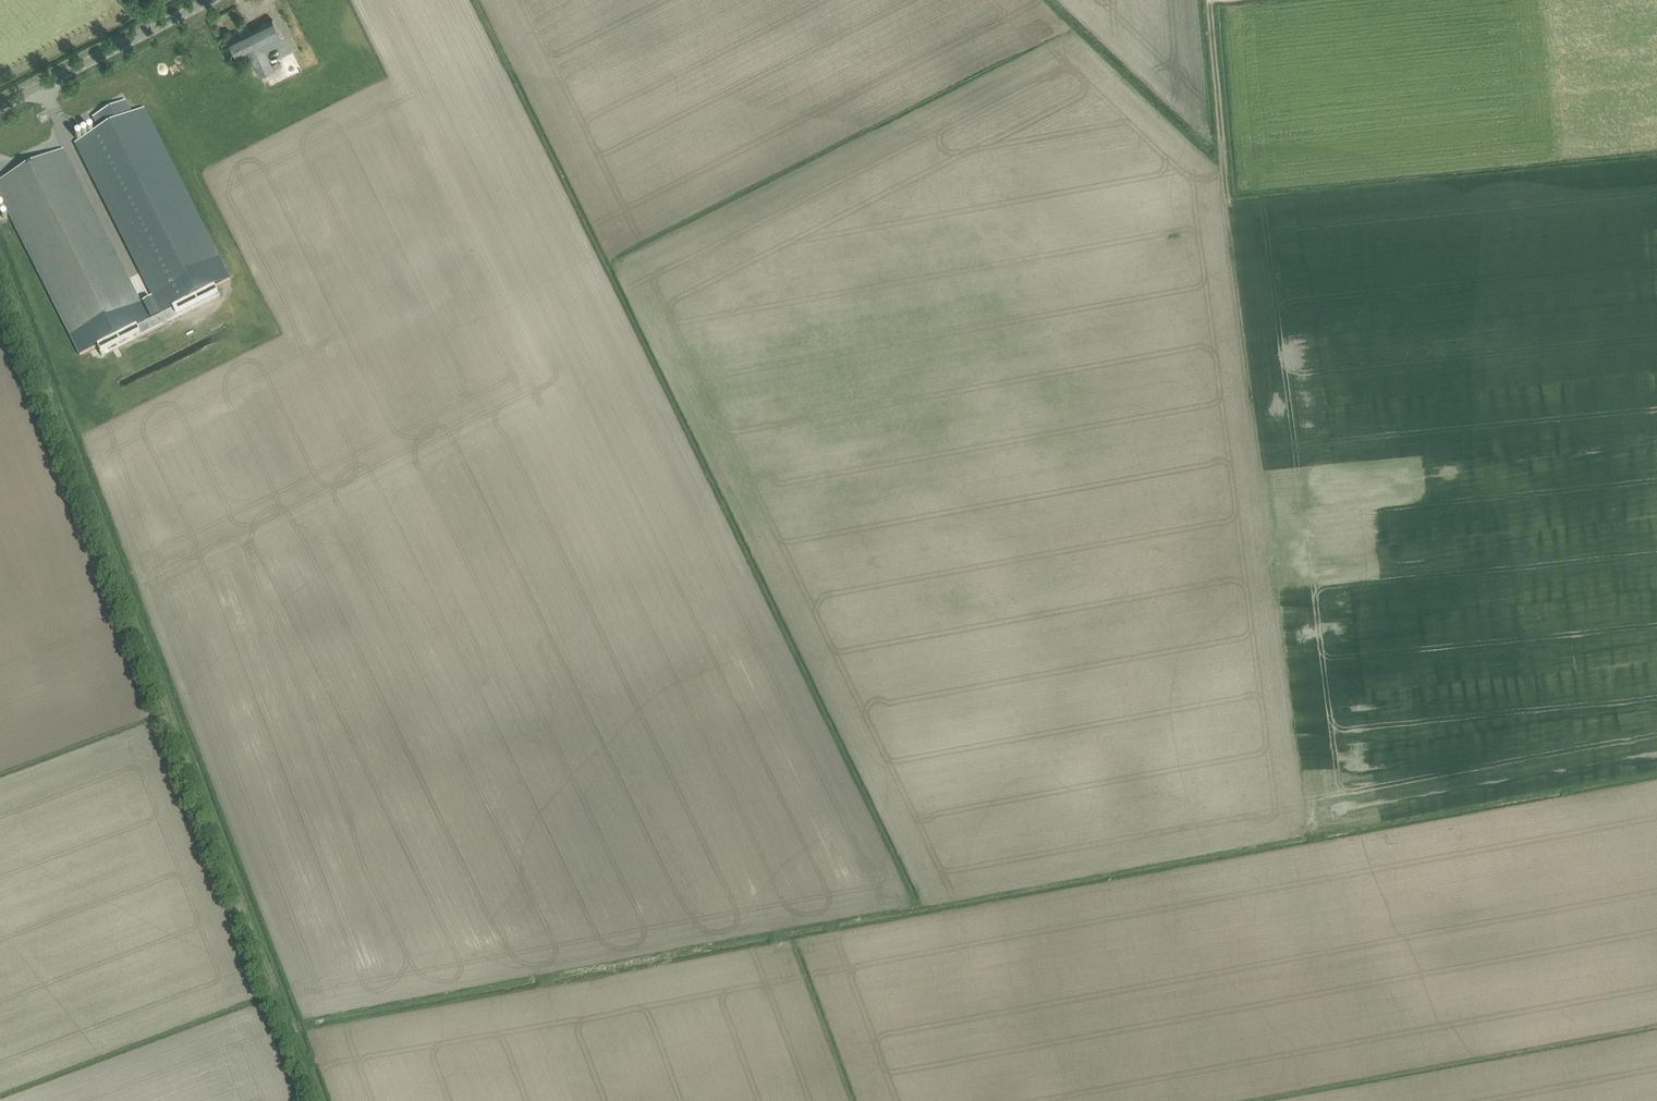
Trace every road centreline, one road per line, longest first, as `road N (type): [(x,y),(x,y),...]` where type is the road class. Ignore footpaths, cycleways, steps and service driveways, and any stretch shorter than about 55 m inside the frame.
road 1 (track): [(1313,832),(1212,0)]
road 2 (unclassified): [(0,105),(208,0)]

